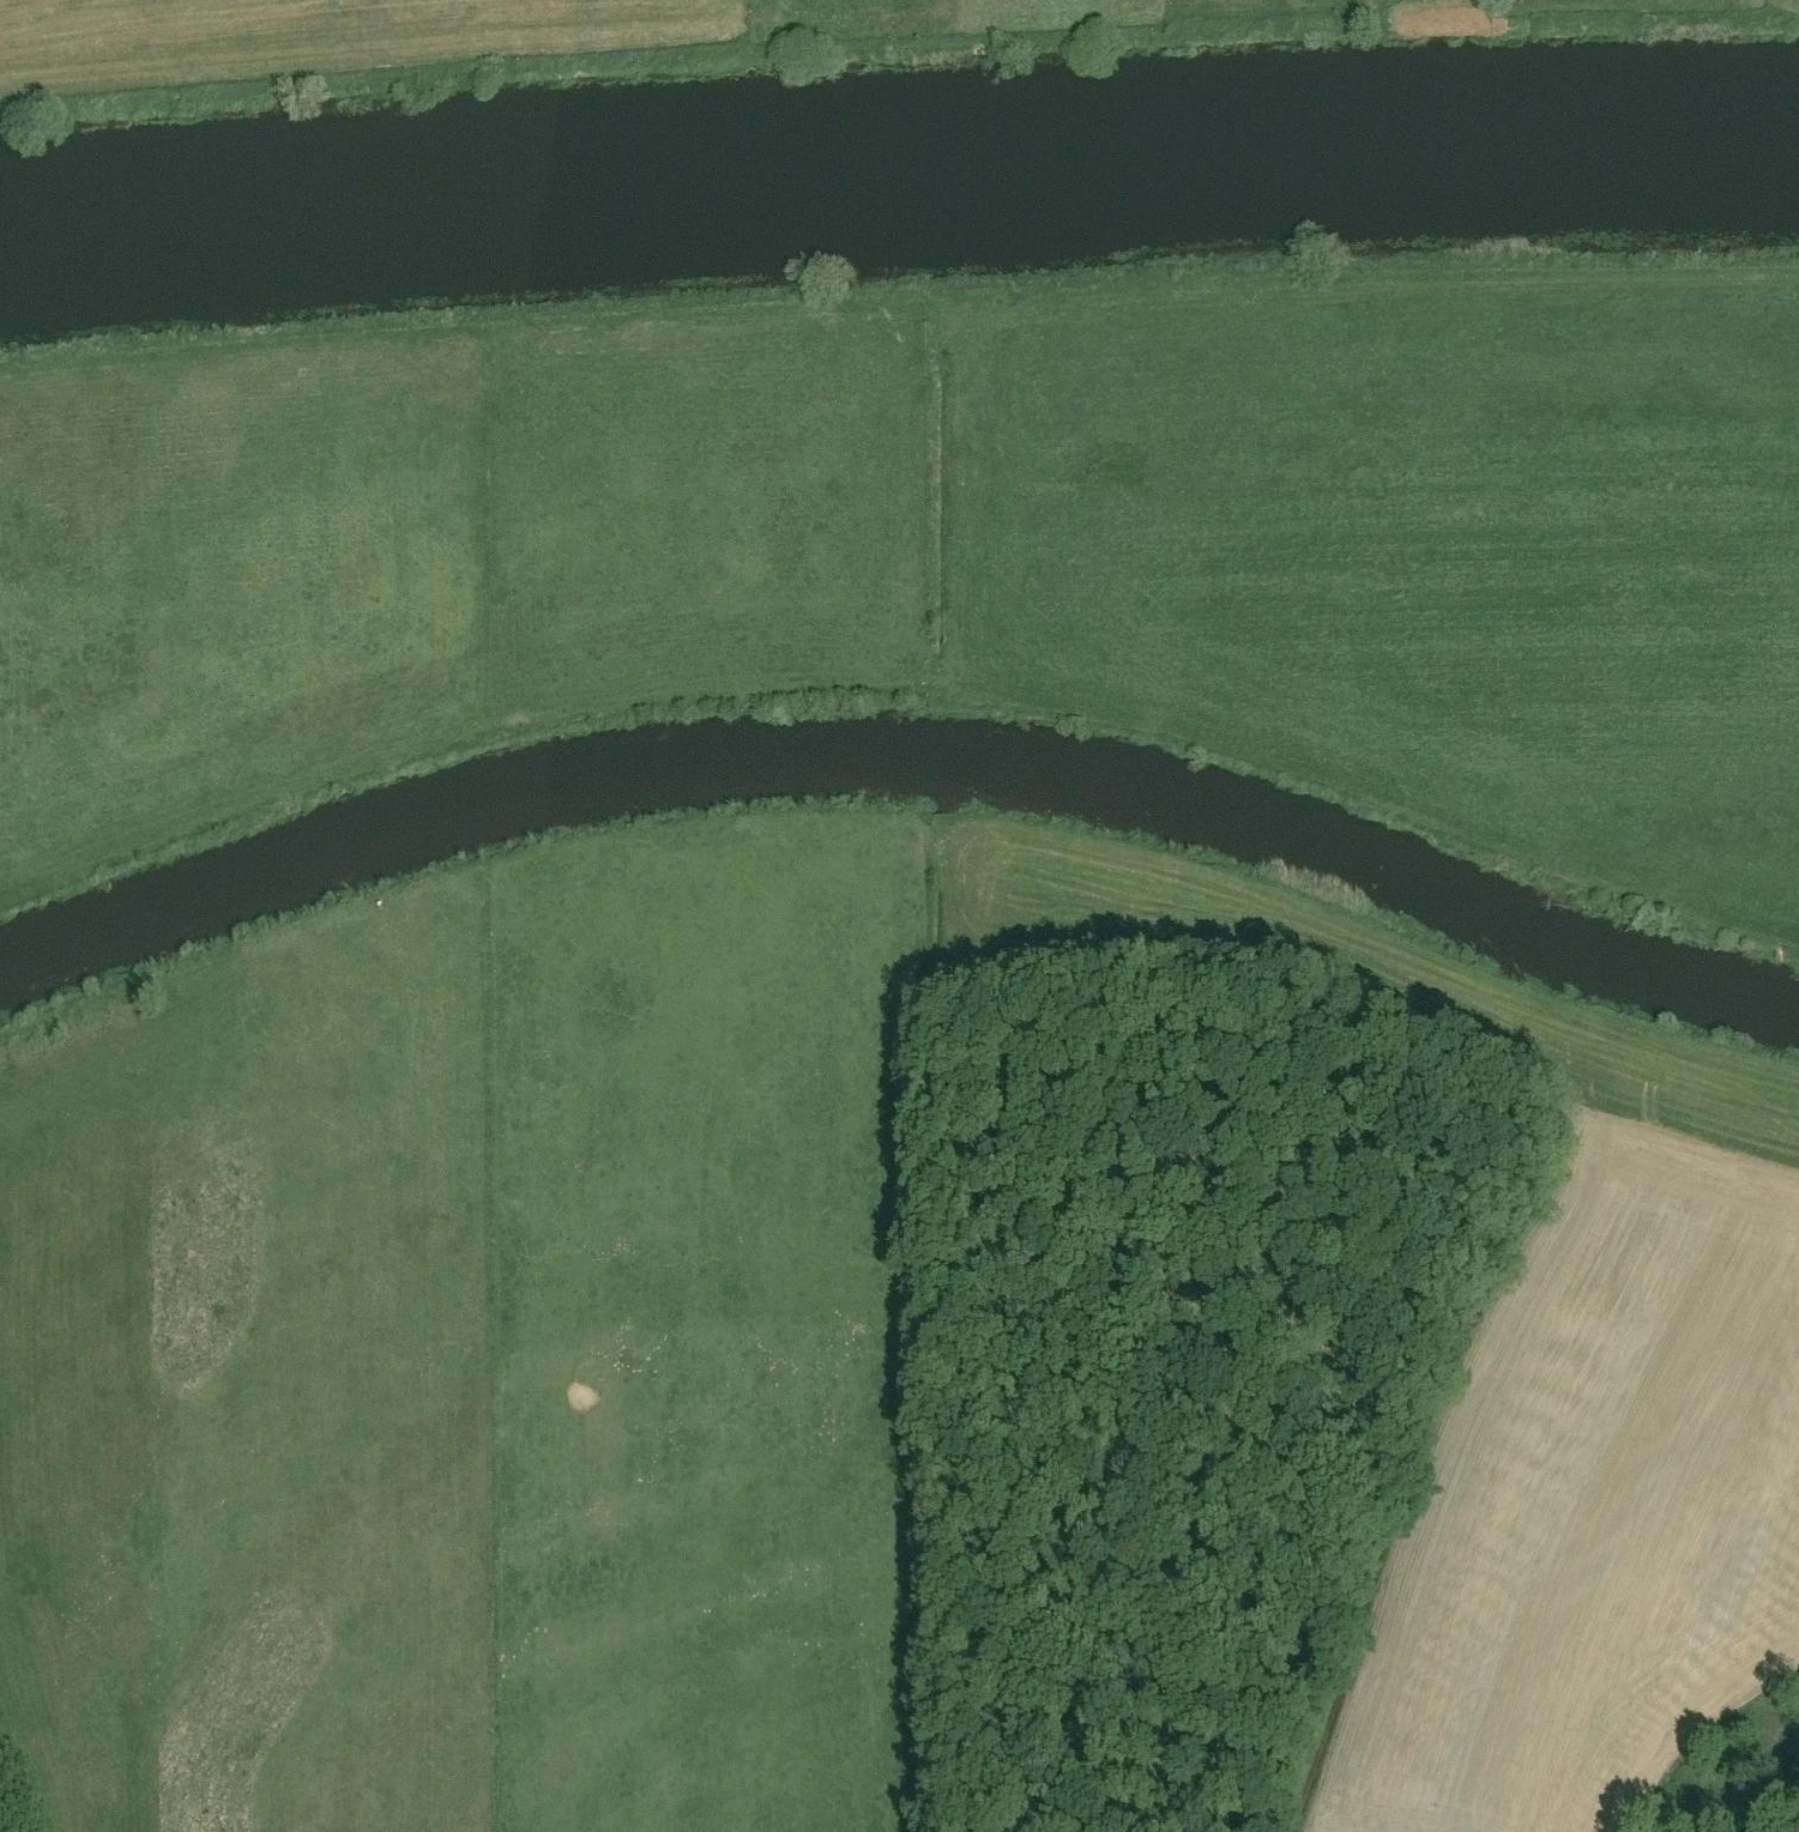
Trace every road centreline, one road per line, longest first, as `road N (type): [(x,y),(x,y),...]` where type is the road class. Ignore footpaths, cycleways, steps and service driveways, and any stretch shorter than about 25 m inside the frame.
road 1 (track): [(0,1662),(55,1831)]

